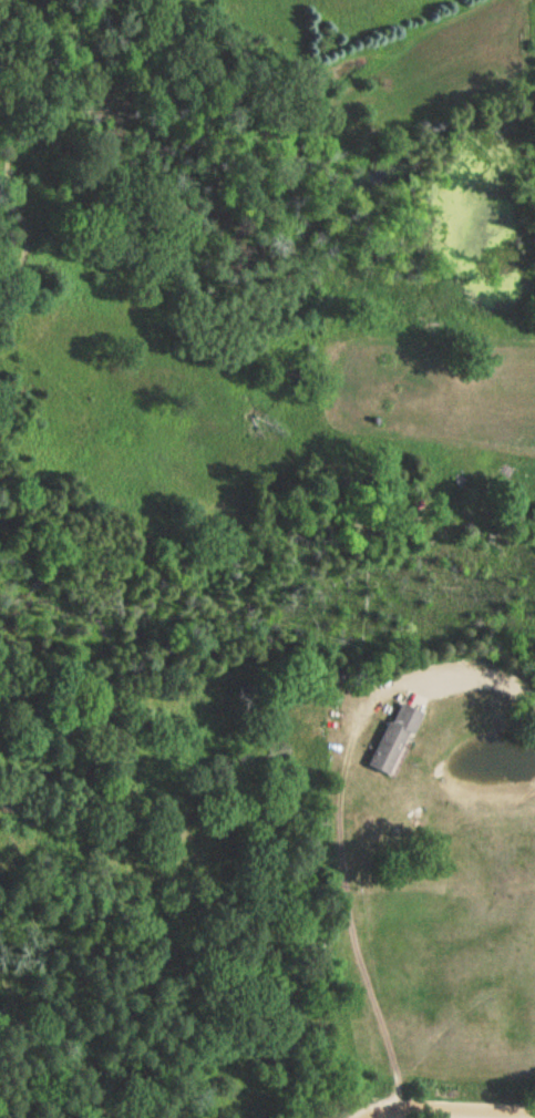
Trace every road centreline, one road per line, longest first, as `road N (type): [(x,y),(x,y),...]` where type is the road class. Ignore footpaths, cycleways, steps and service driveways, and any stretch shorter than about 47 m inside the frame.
road 1 (residential): [(534,1111),(384,1110),(360,1117)]

